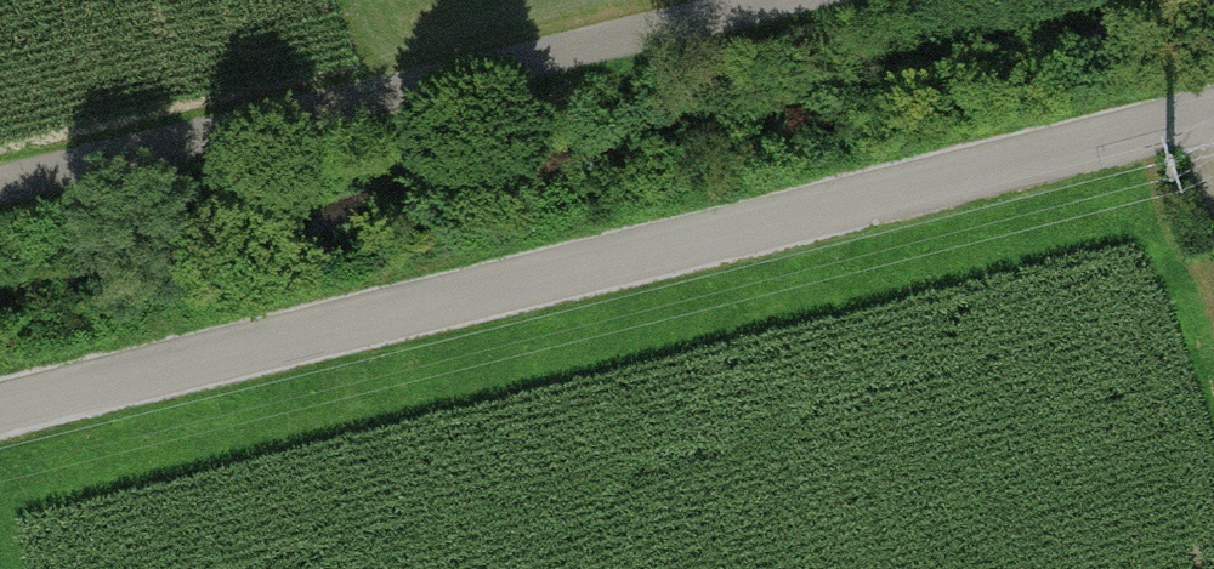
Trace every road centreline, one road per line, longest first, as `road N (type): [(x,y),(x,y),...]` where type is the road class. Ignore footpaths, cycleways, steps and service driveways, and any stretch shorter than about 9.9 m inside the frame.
road 1 (unclassified): [(1213,117),(0,409)]
road 2 (track): [(0,187),(776,0)]

